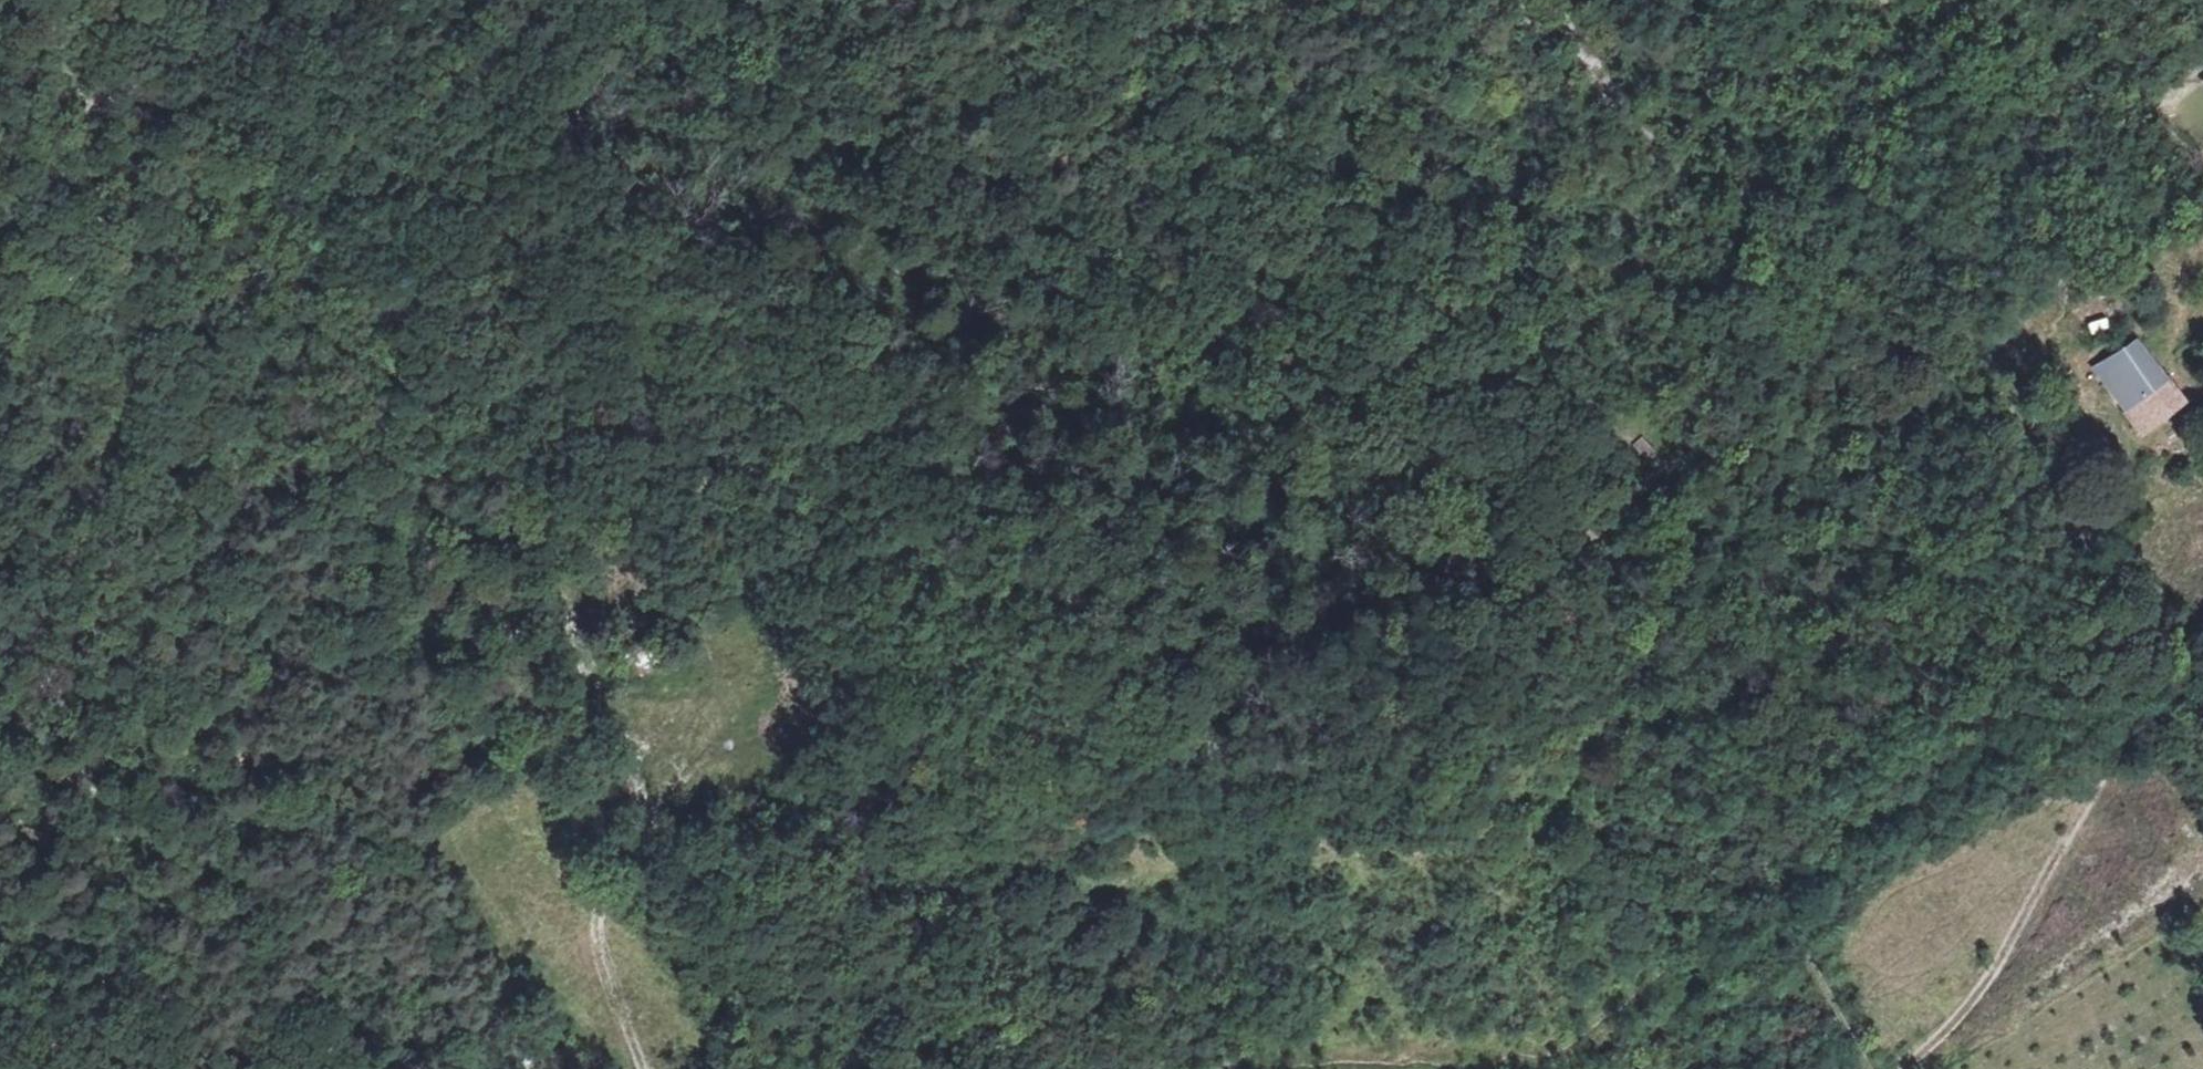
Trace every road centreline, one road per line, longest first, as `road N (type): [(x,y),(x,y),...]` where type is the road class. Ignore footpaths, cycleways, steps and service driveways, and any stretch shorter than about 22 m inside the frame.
road 1 (track): [(1581,550),(1705,702),(1779,894),(1866,1068)]
road 2 (track): [(2119,702),(2125,731),(2002,941),(1935,1040),(1897,1068)]

